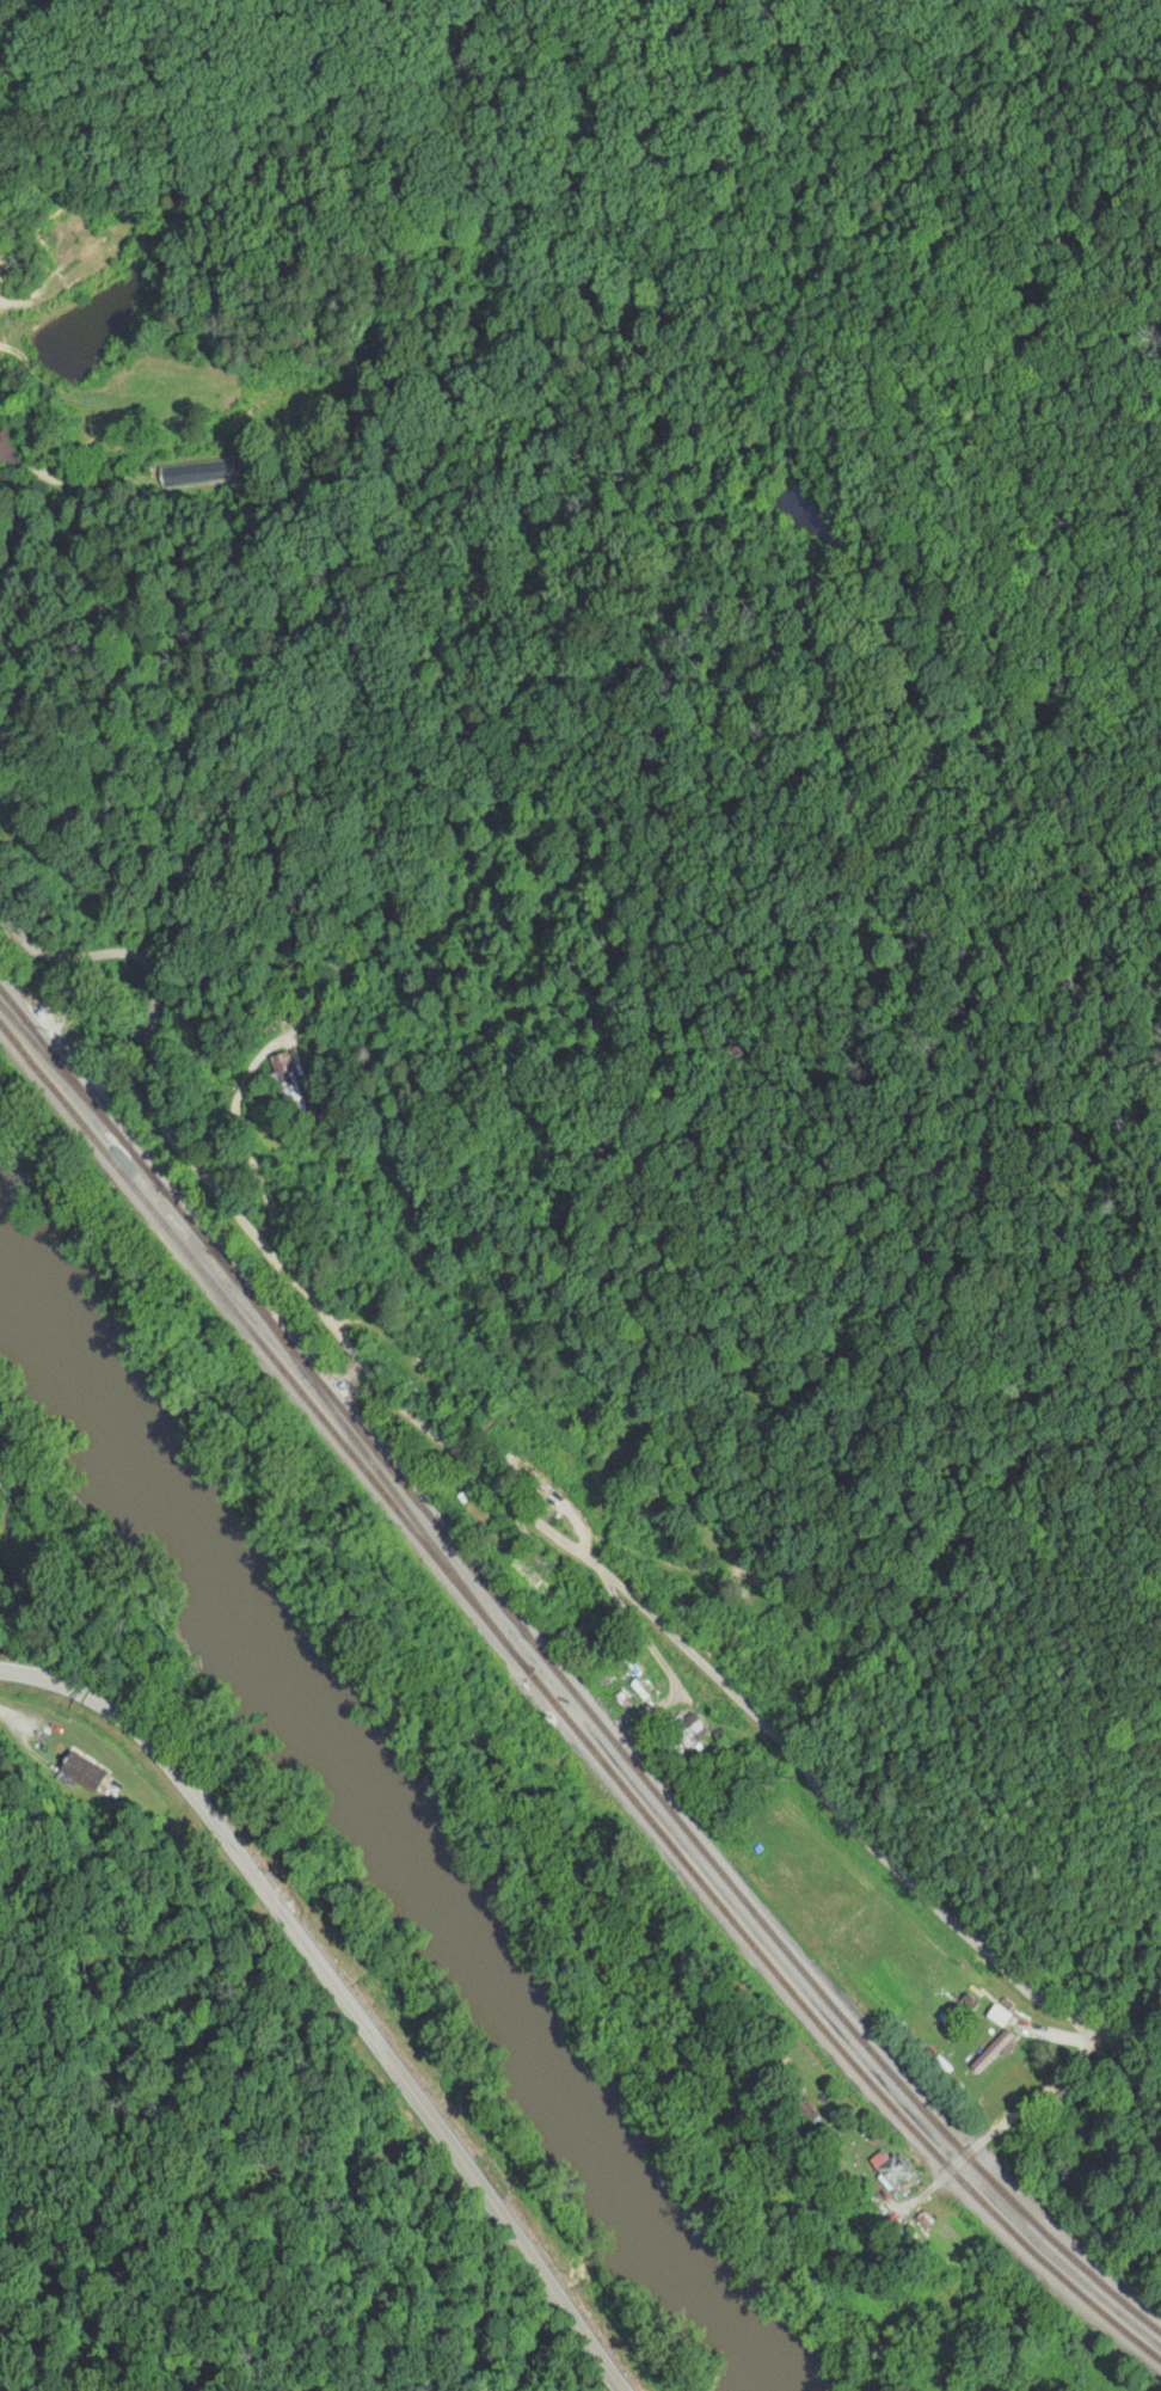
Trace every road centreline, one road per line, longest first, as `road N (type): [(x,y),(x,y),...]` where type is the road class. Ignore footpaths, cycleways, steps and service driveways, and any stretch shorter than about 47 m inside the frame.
road 1 (residential): [(1160,2186),(1083,2029),(1012,1945),(902,1887),(186,1097),(141,942),(19,896),(0,877)]
road 2 (secondary): [(625,2390),(160,1757),(94,1703),(0,1674)]

